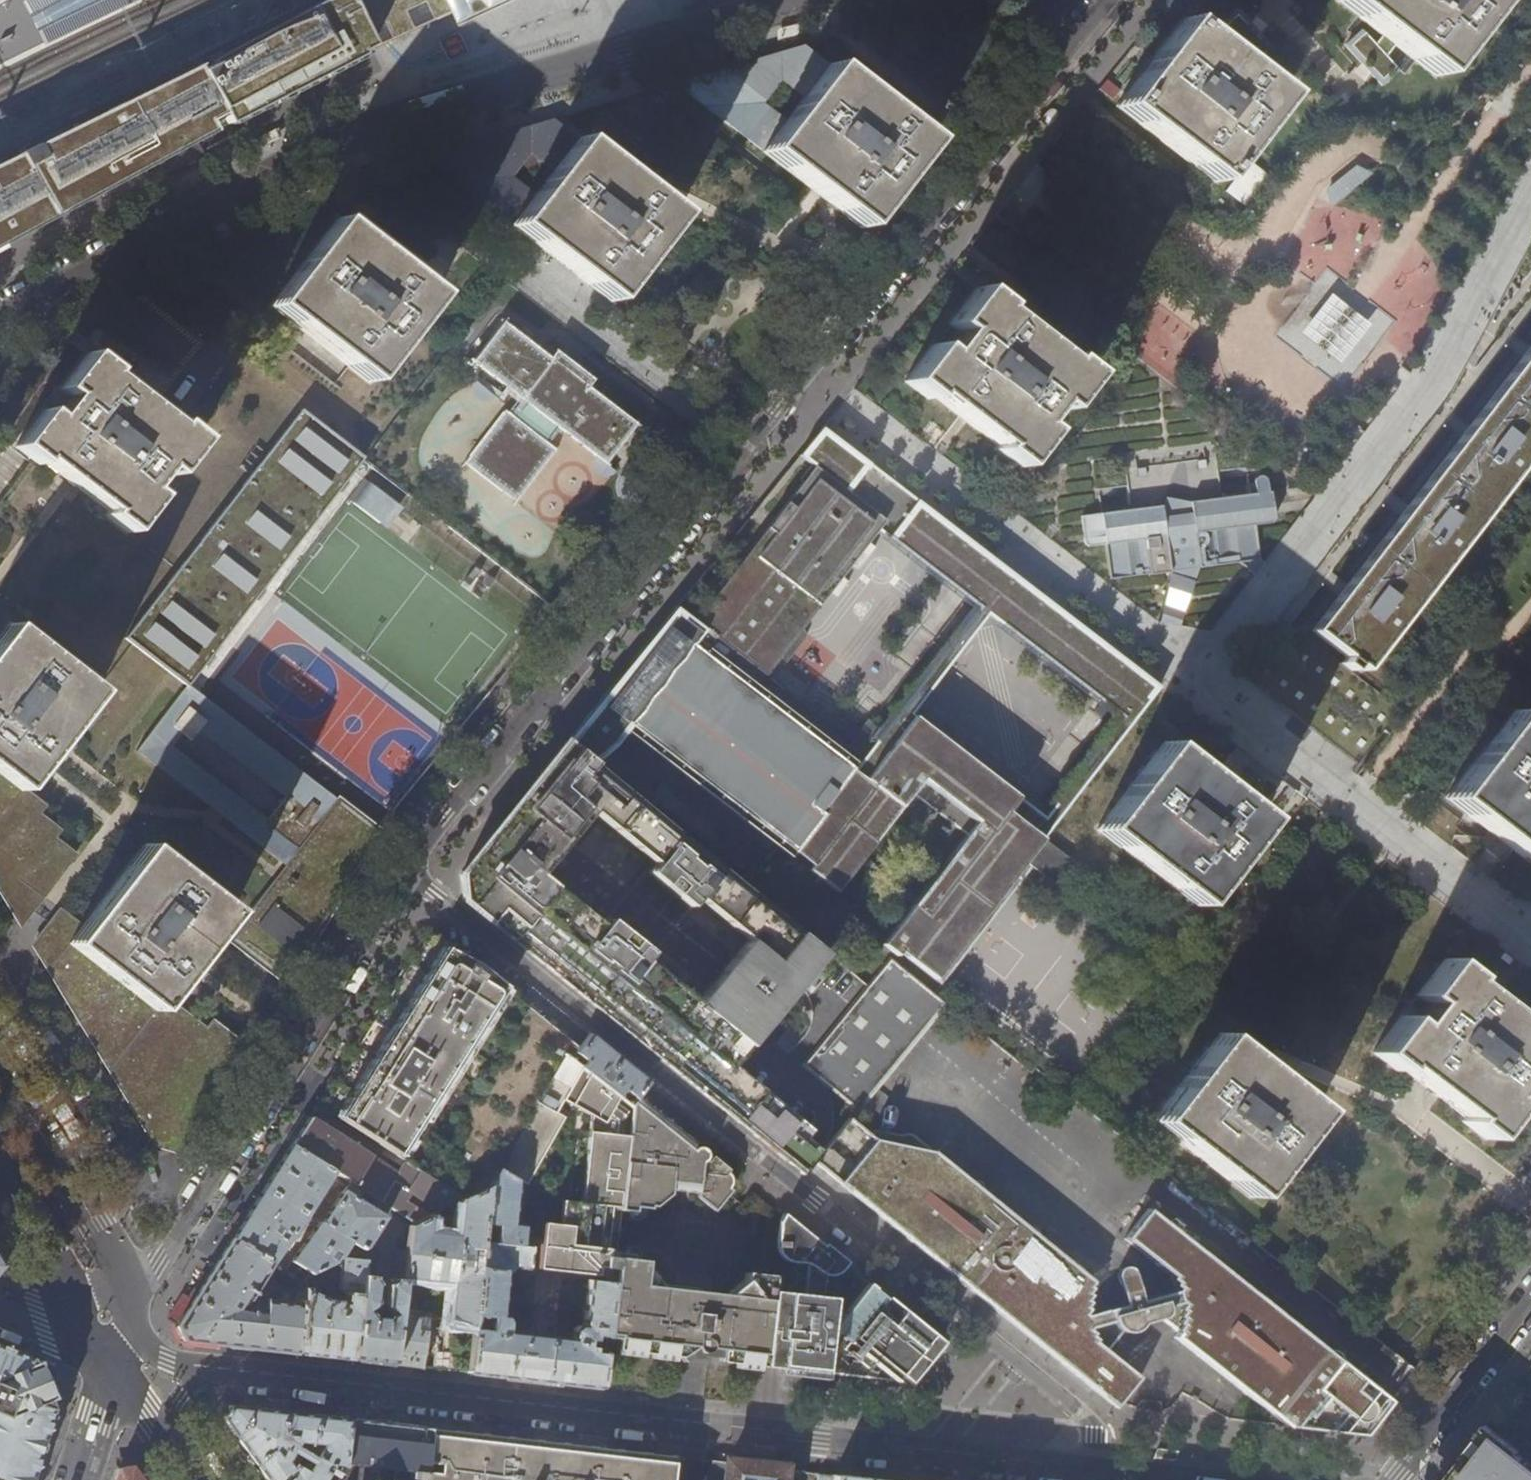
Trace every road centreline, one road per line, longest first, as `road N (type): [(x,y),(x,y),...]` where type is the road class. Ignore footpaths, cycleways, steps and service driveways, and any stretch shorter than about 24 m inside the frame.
road 1 (residential): [(406,874),(1108,0)]
road 2 (residential): [(406,874),(1092,1425),(1107,1478)]
road 3 (residential): [(1107,1478),(221,1371)]
road 4 (residential): [(0,321),(261,180),(419,109),(787,0)]
road 5 (residential): [(134,1308),(406,874)]
road 6 (secondary): [(125,1278),(0,1067)]
road 7 (residential): [(1398,1479),(1530,1306)]
road 8 (secondary): [(0,1175),(77,1304)]
road 9 (tertiary): [(78,1479),(113,1360)]

